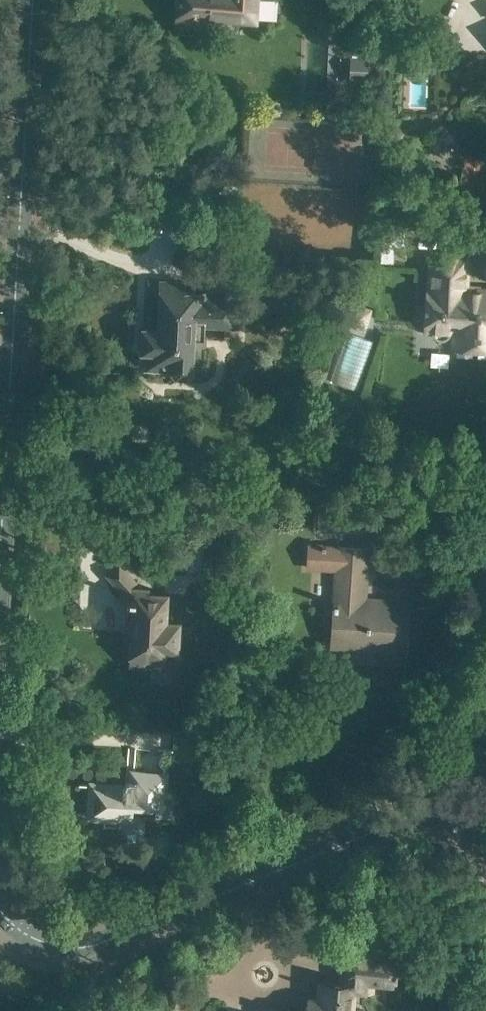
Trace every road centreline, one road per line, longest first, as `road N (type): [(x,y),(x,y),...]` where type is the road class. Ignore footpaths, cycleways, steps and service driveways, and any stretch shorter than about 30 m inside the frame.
road 1 (tertiary): [(32,0),(0,545)]
road 2 (tertiary): [(2,914),(50,945),(94,946),(393,823),(432,818),(481,836)]

